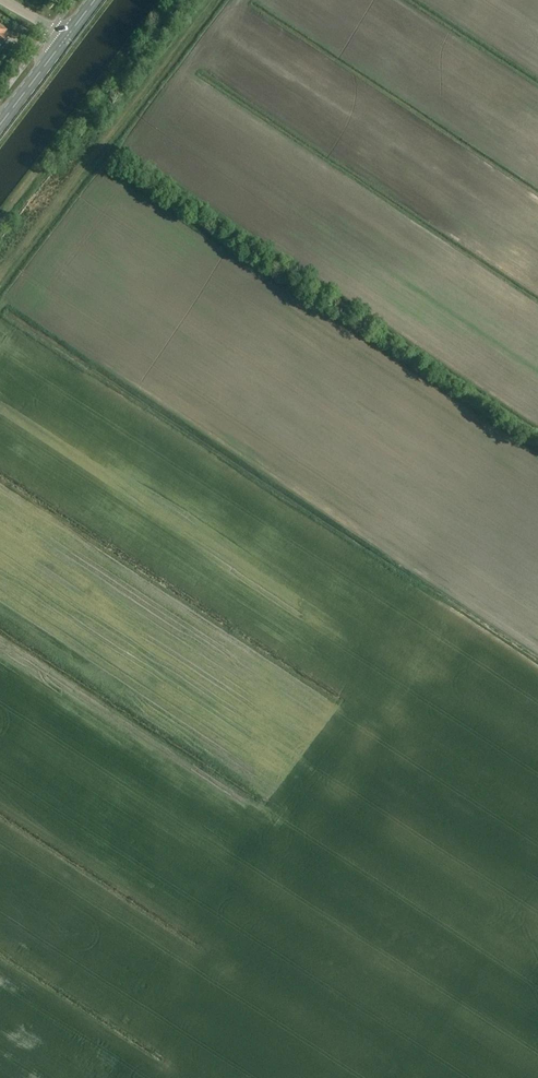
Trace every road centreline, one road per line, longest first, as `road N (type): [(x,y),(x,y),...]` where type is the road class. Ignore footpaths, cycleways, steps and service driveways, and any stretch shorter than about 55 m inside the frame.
road 1 (track): [(168,0),(0,219)]

